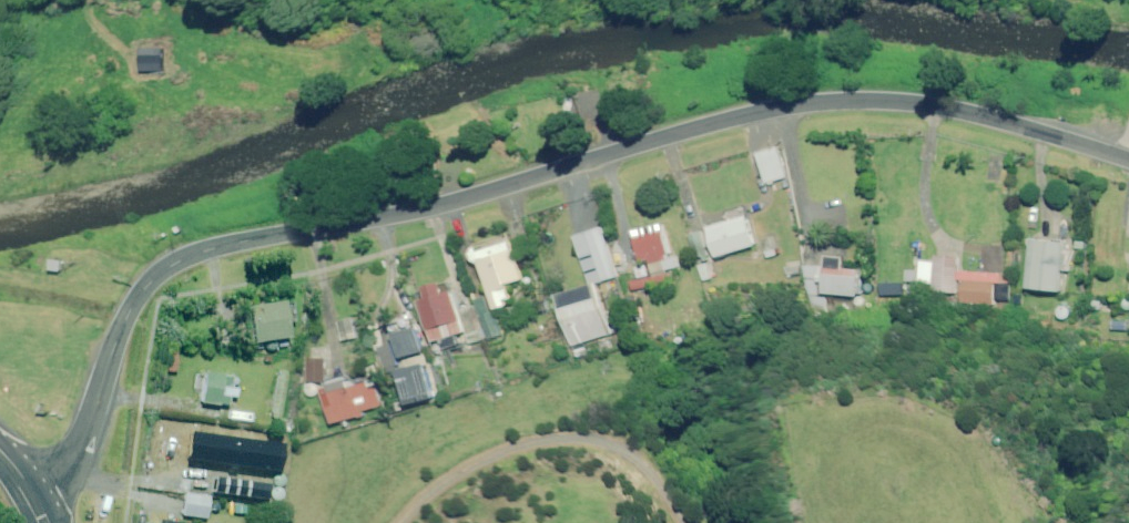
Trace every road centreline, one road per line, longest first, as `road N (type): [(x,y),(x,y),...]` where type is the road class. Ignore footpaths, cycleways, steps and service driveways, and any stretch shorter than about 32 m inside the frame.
road 1 (tertiary): [(39,504),(85,444),(139,295),(162,270),(212,247),(426,209),(703,126),(811,103),(945,107),(1128,160)]
road 2 (residential): [(373,522),(411,484),(467,445),(532,420),(590,429),(632,467),(671,522)]

